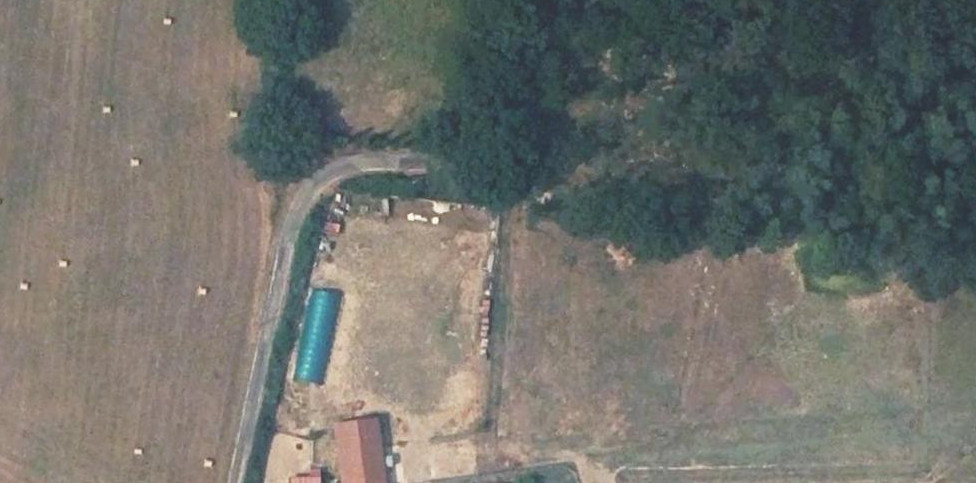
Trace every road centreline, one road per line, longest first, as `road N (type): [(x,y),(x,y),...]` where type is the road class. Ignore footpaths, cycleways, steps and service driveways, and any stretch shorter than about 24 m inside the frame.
road 1 (residential): [(241,482),(299,220),(317,180),(376,164),(465,158),(486,135),(486,0)]

